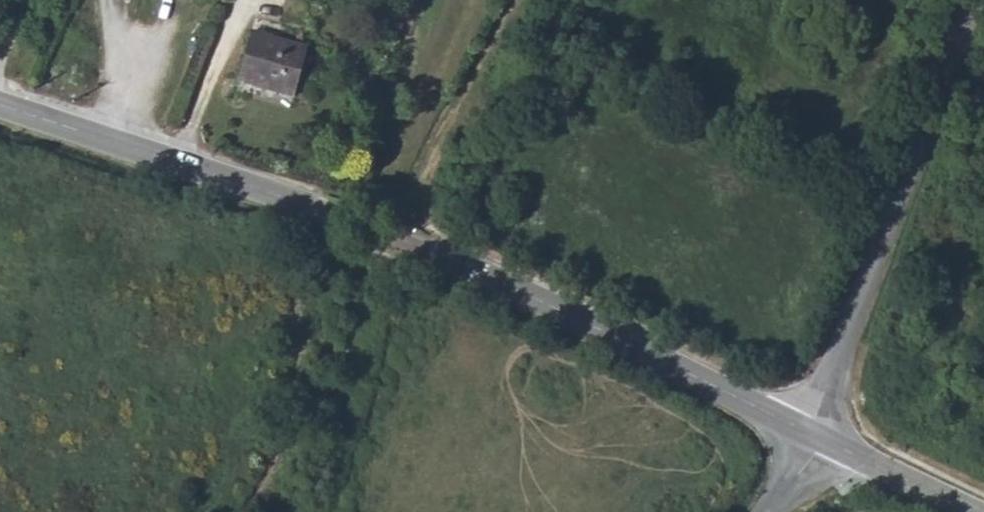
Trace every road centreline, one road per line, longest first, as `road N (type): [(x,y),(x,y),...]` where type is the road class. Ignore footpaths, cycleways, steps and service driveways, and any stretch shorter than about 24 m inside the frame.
road 1 (tertiary): [(810,430),(437,250),(0,103)]
road 2 (unclassified): [(810,430),(978,0)]
road 3 (tertiary): [(980,511),(826,438)]

